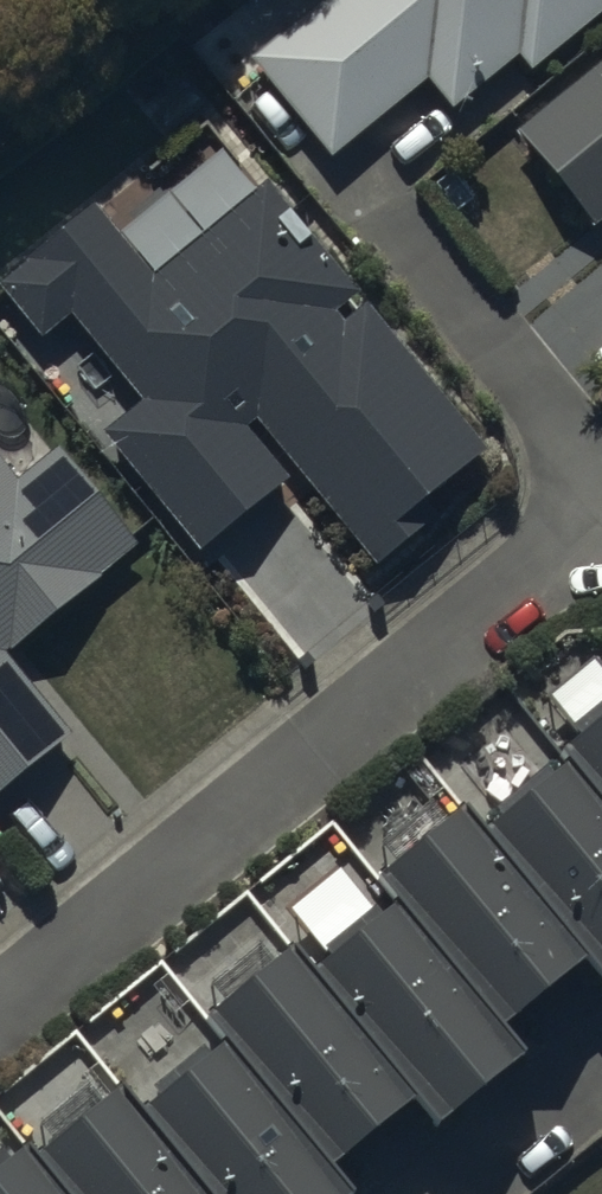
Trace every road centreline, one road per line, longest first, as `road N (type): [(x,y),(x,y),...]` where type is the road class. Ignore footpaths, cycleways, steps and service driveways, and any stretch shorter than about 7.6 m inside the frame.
road 1 (residential): [(601,511),(0,1001)]
road 2 (residential): [(377,220),(601,480)]

